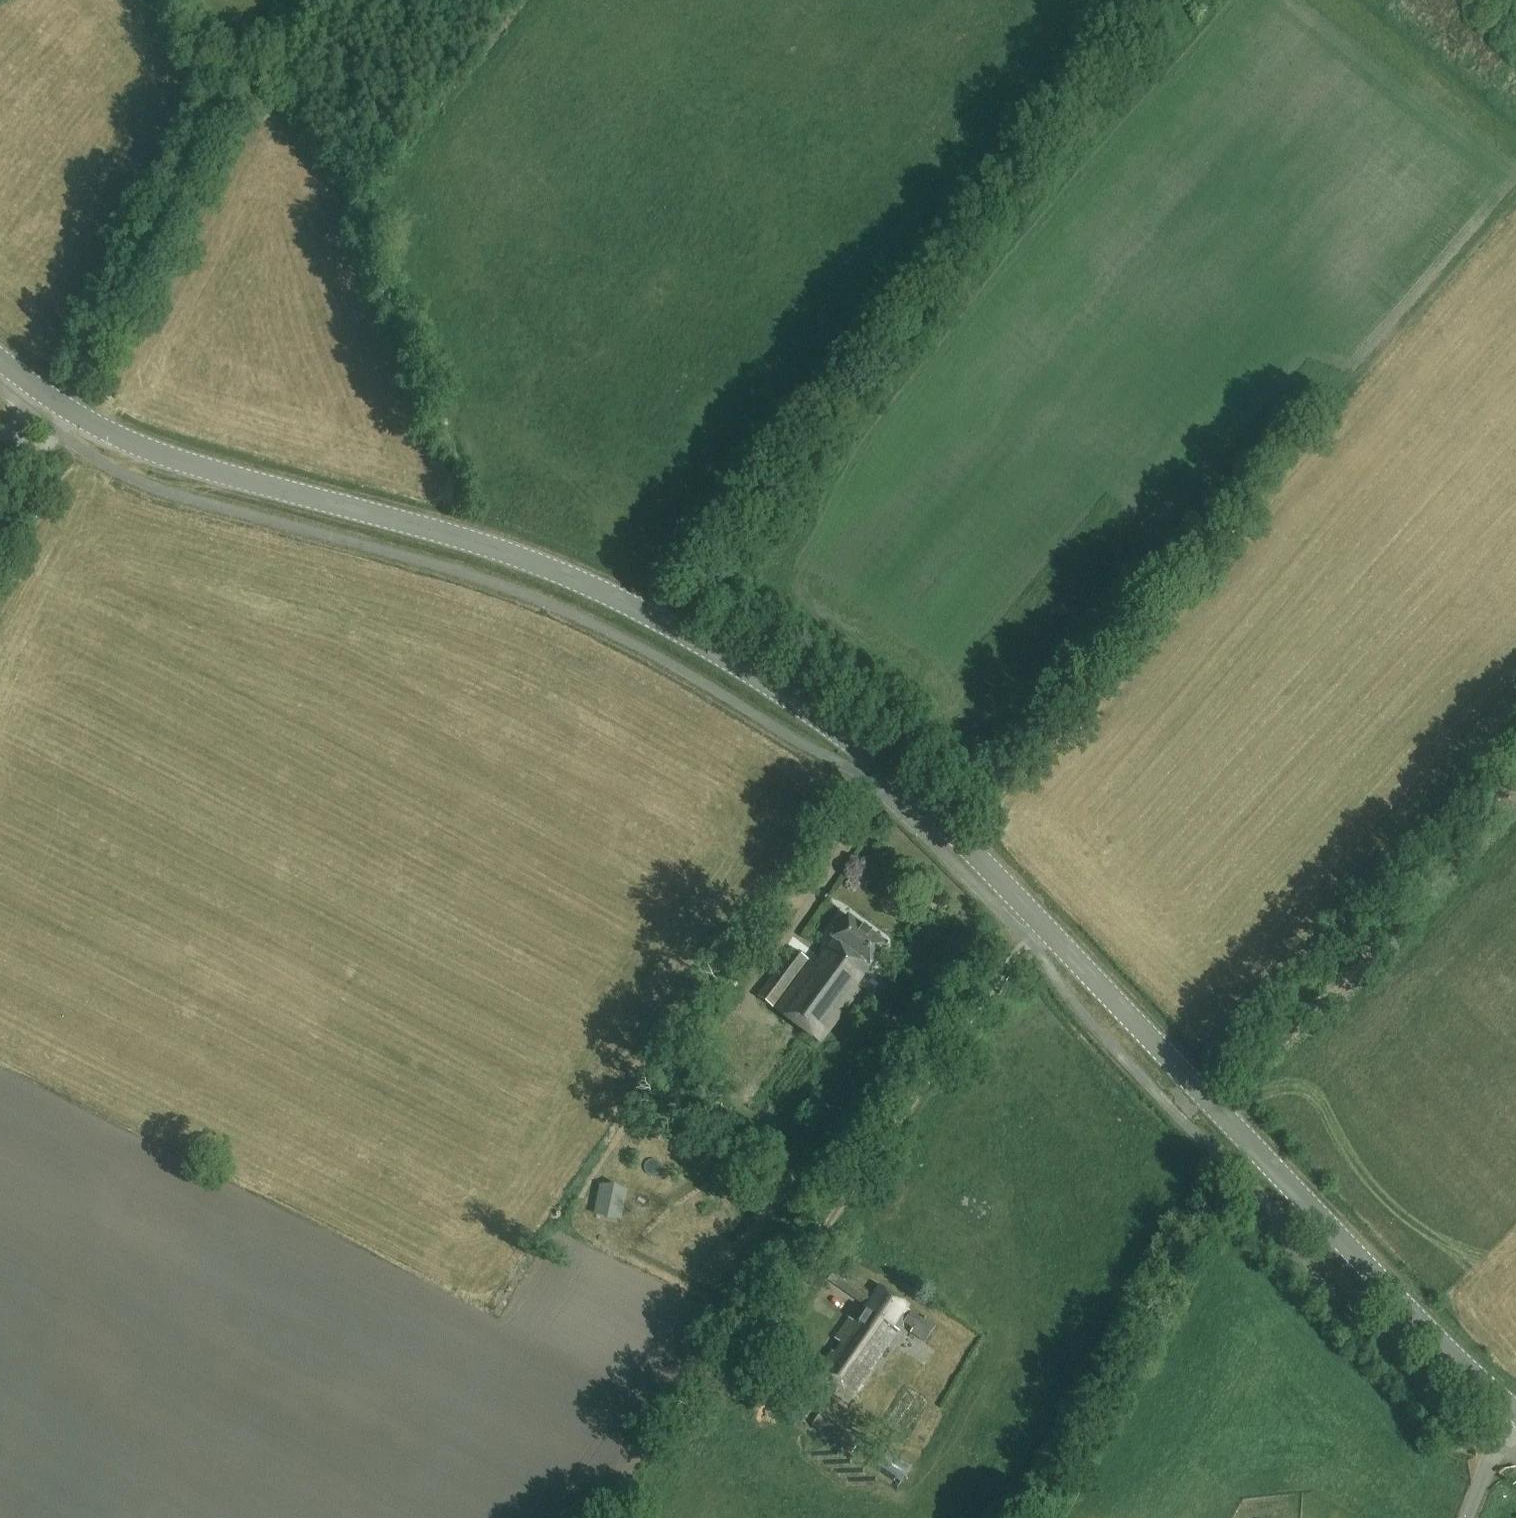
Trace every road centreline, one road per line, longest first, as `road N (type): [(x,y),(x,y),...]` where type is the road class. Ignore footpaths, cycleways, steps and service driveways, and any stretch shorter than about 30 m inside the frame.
road 1 (secondary): [(1515,1409),(1457,1360),(957,833),(826,723),(575,577),(175,465),(91,424),(0,356)]
road 2 (track): [(181,0),(222,66),(221,96),(68,408)]

